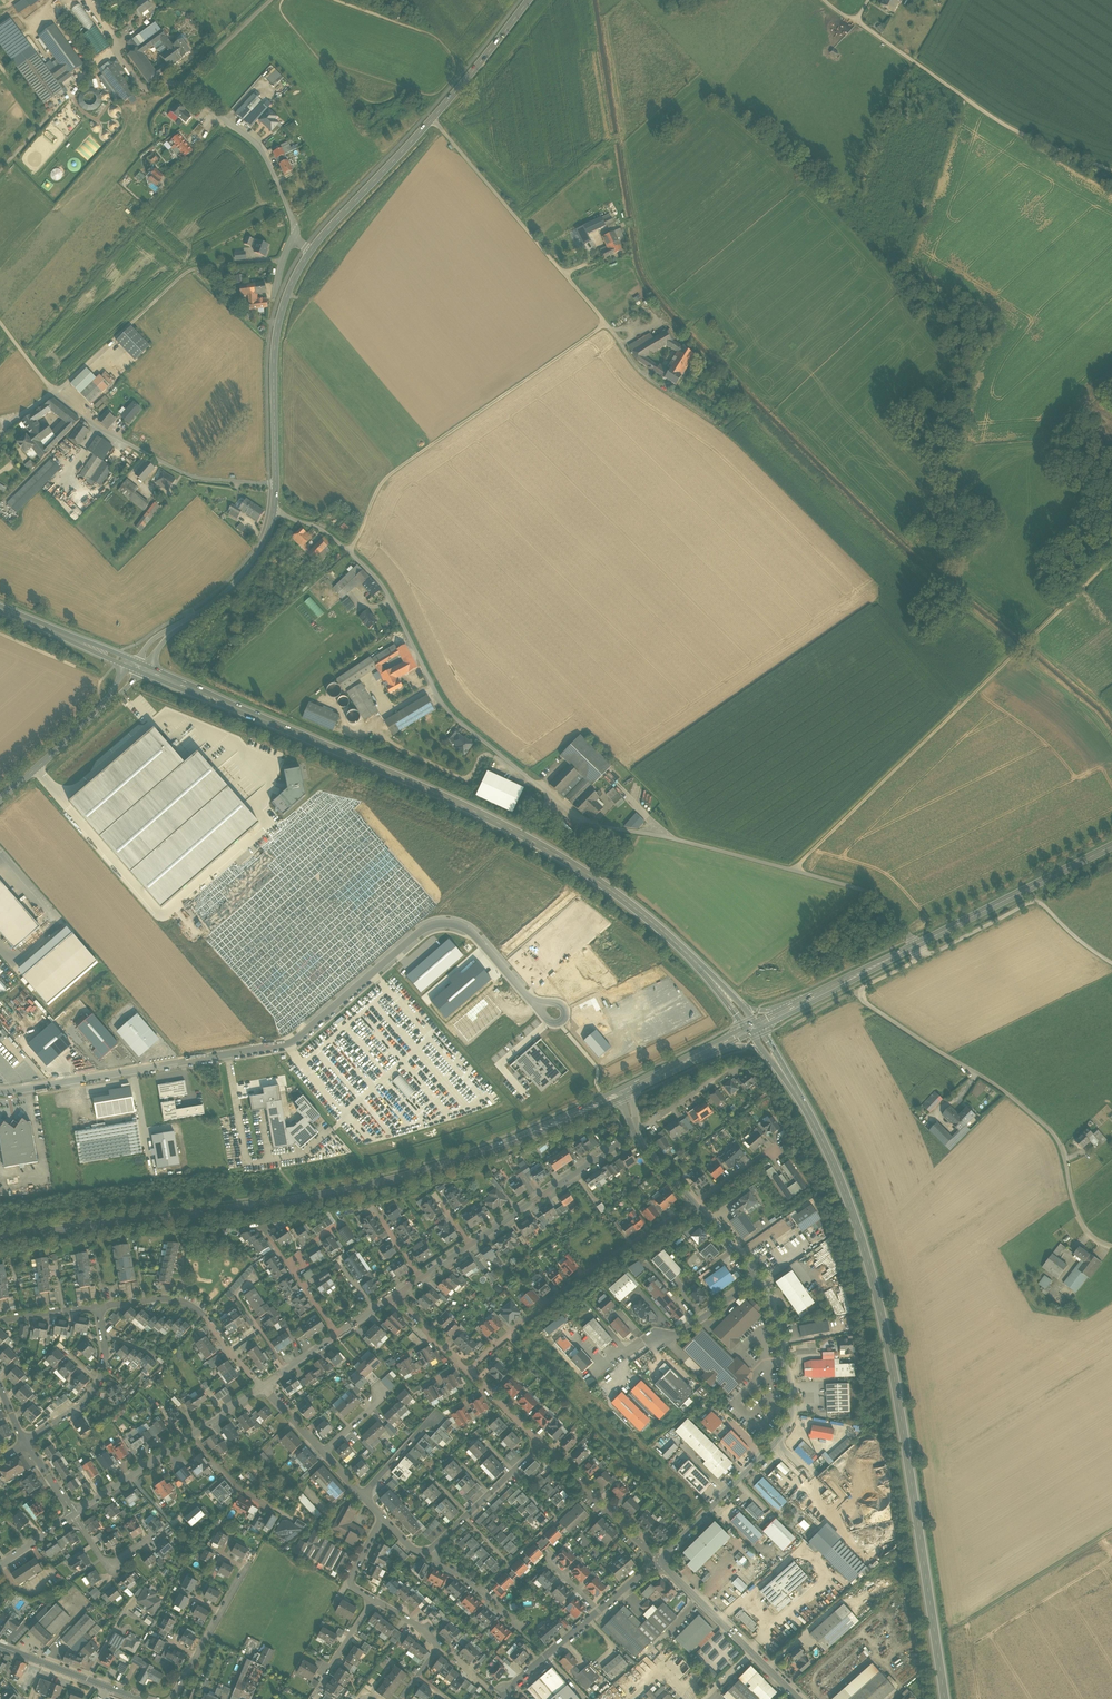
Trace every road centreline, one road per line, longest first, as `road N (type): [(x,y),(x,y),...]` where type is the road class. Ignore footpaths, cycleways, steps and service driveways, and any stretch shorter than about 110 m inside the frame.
road 1 (unclassified): [(274,511),(319,528),(382,585),(455,718),(581,820),(871,894),(917,945)]
road 2 (secondary): [(138,667),(534,842),(628,903),(708,975)]
road 3 (secondary): [(622,1092),(492,1149),(374,1184),(0,1239)]
road 4 (secondary): [(788,1080),(859,1230),(886,1331),(945,1698)]
road 5 (track): [(795,871),(1111,559)]
road 6 (unclassified): [(1111,1246),(1078,1216),(1062,1148),(1049,1128),(856,992)]
road 7 (residential): [(663,1561),(789,1422),(781,1336),(760,1277)]
road 8 (unclassified): [(432,118),(647,372)]
road 9 (unclassified): [(269,0),(186,79),(184,89),(262,152),(301,225)]
road 10 (track): [(855,21),(984,110),(1111,172)]
road 11 (residential): [(468,1369),(591,1268),(695,1202)]
road 12 (unclassified): [(283,260),(193,268),(53,392)]
road 13 (tertiary): [(317,240),(291,284),(276,333),(276,483)]
road 14 (residential): [(276,483),(184,474),(123,444),(53,392)]
road 15 (unclassified): [(925,957),(1037,900),(1111,963)]
road 16 (secondary): [(1111,846),(917,945)]
road 17 (tertiary): [(274,511),(264,545),(238,581),(159,640),(138,667)]
road 18 (residential): [(598,1611),(503,1692),(440,1646)]
road 19 (residential): [(98,1306),(158,1298),(187,1304),(263,1387)]
road 20 (residential): [(470,1245),(636,1132)]
road 21 (residential): [(760,1277),(592,1384)]
road 22 (residential): [(663,1561),(798,1698)]
road 23 (tertiary): [(138,667),(0,800)]
road 24 (track): [(1111,526),(1053,444),(1111,382)]
road 25 (residential): [(98,1306),(99,1383),(26,1442)]
road 26 (residential): [(543,1443),(663,1561)]
road 27 (tertiary): [(432,118),(317,240)]
road 28 (residential): [(543,1443),(426,1555)]
road 29 (tertiary): [(529,0),(432,118)]
road 30 (residential): [(141,1698),(0,1647)]
road 31 (secondary): [(0,609),(138,667)]
road 32 (residential): [(244,1568),(172,1698)]
road 33 (residential): [(74,1515),(191,1435)]
road 34 (residential): [(191,1435),(240,1489),(292,1519)]
road 35 (secondary): [(917,945),(800,1004)]
road 36 (track): [(0,177),(85,80)]

